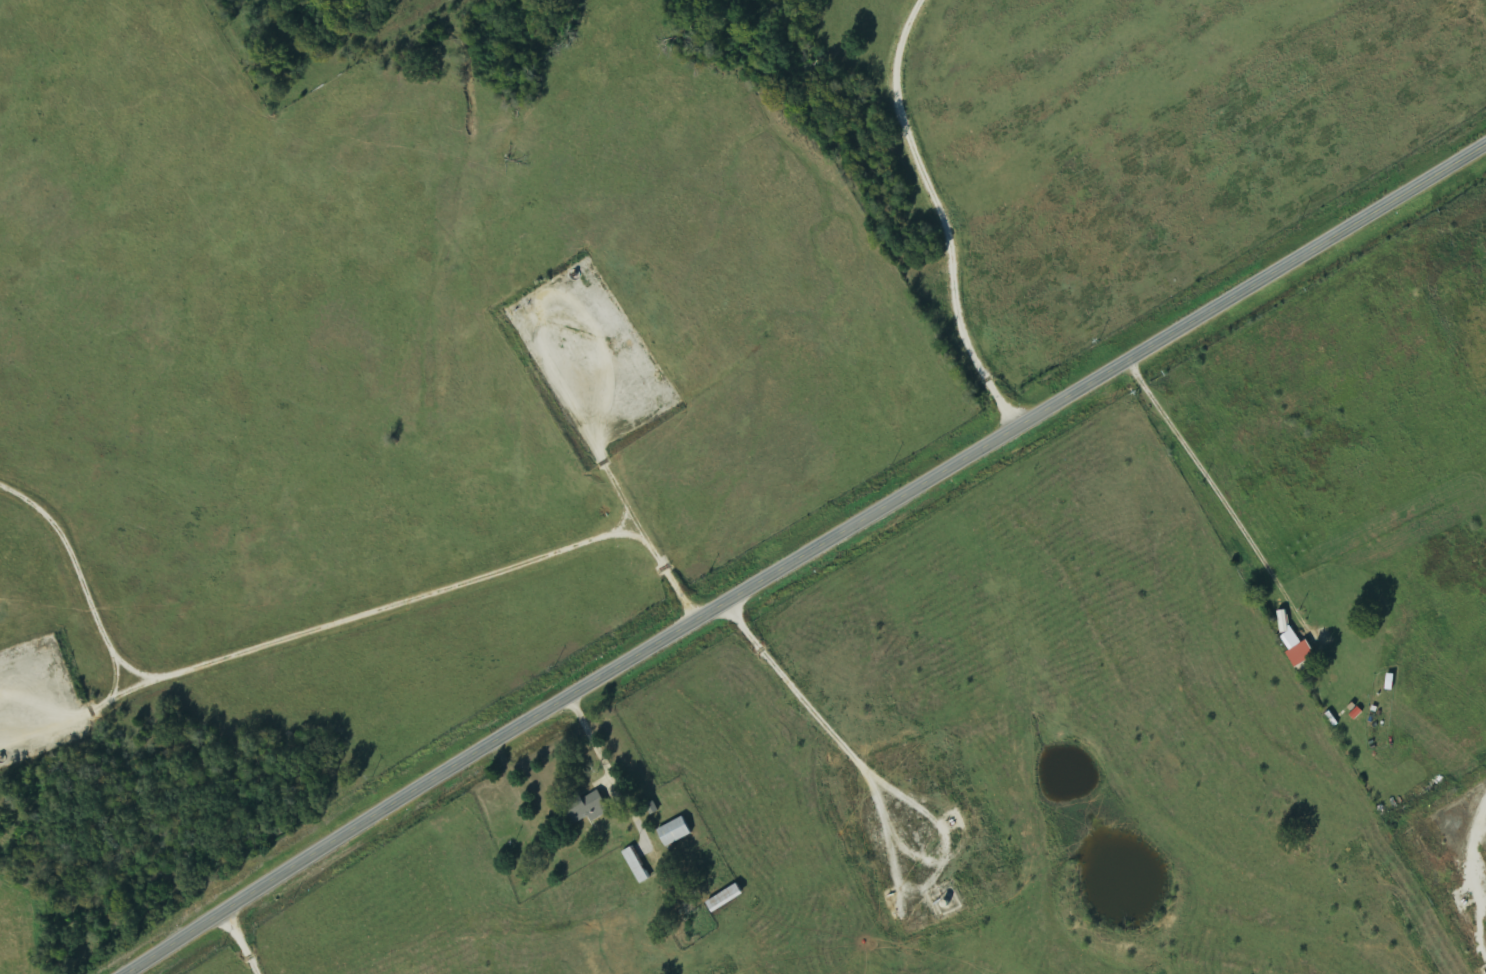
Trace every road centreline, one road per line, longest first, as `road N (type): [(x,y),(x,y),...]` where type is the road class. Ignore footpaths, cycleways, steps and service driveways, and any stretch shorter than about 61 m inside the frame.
road 1 (secondary): [(121,973),(458,760),(1485,141)]

